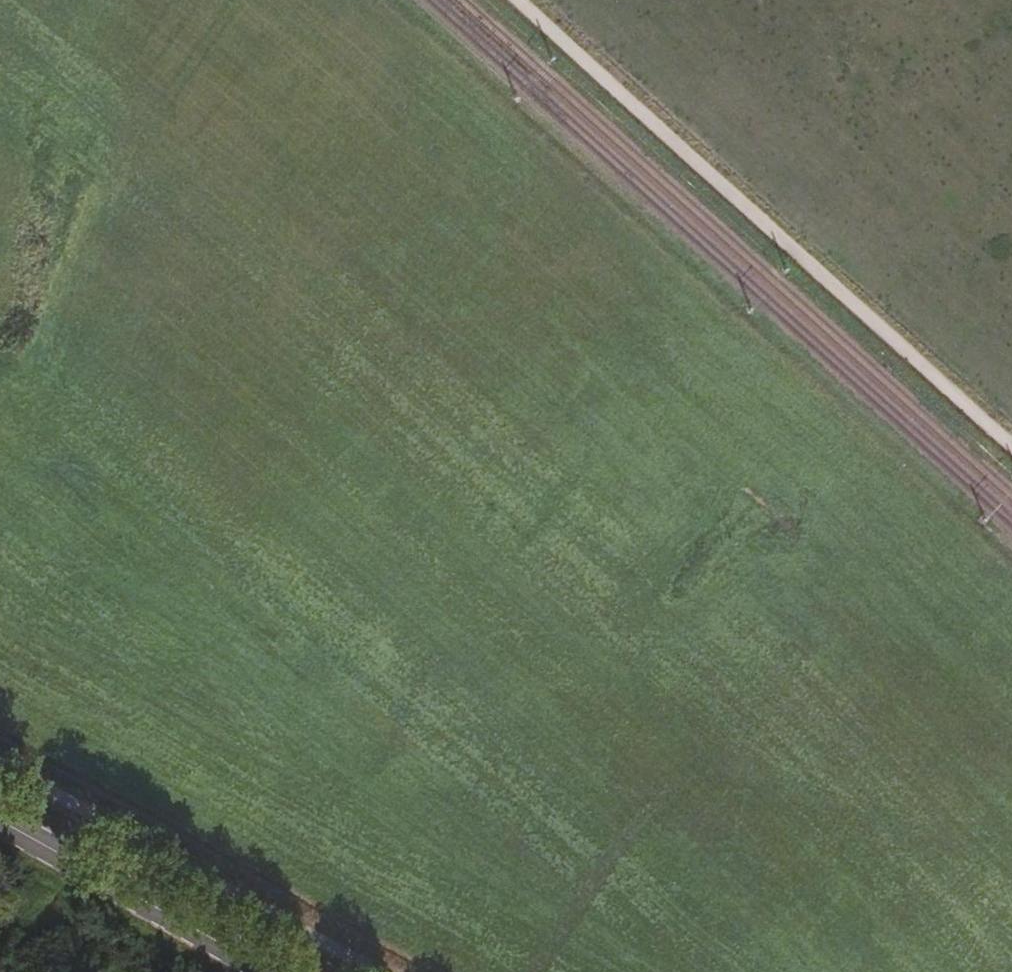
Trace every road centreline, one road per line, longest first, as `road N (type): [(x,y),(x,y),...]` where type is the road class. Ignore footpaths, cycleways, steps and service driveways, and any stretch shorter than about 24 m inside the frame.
road 1 (track): [(1011,437),(527,0)]
road 2 (secondary): [(0,821),(269,971)]

